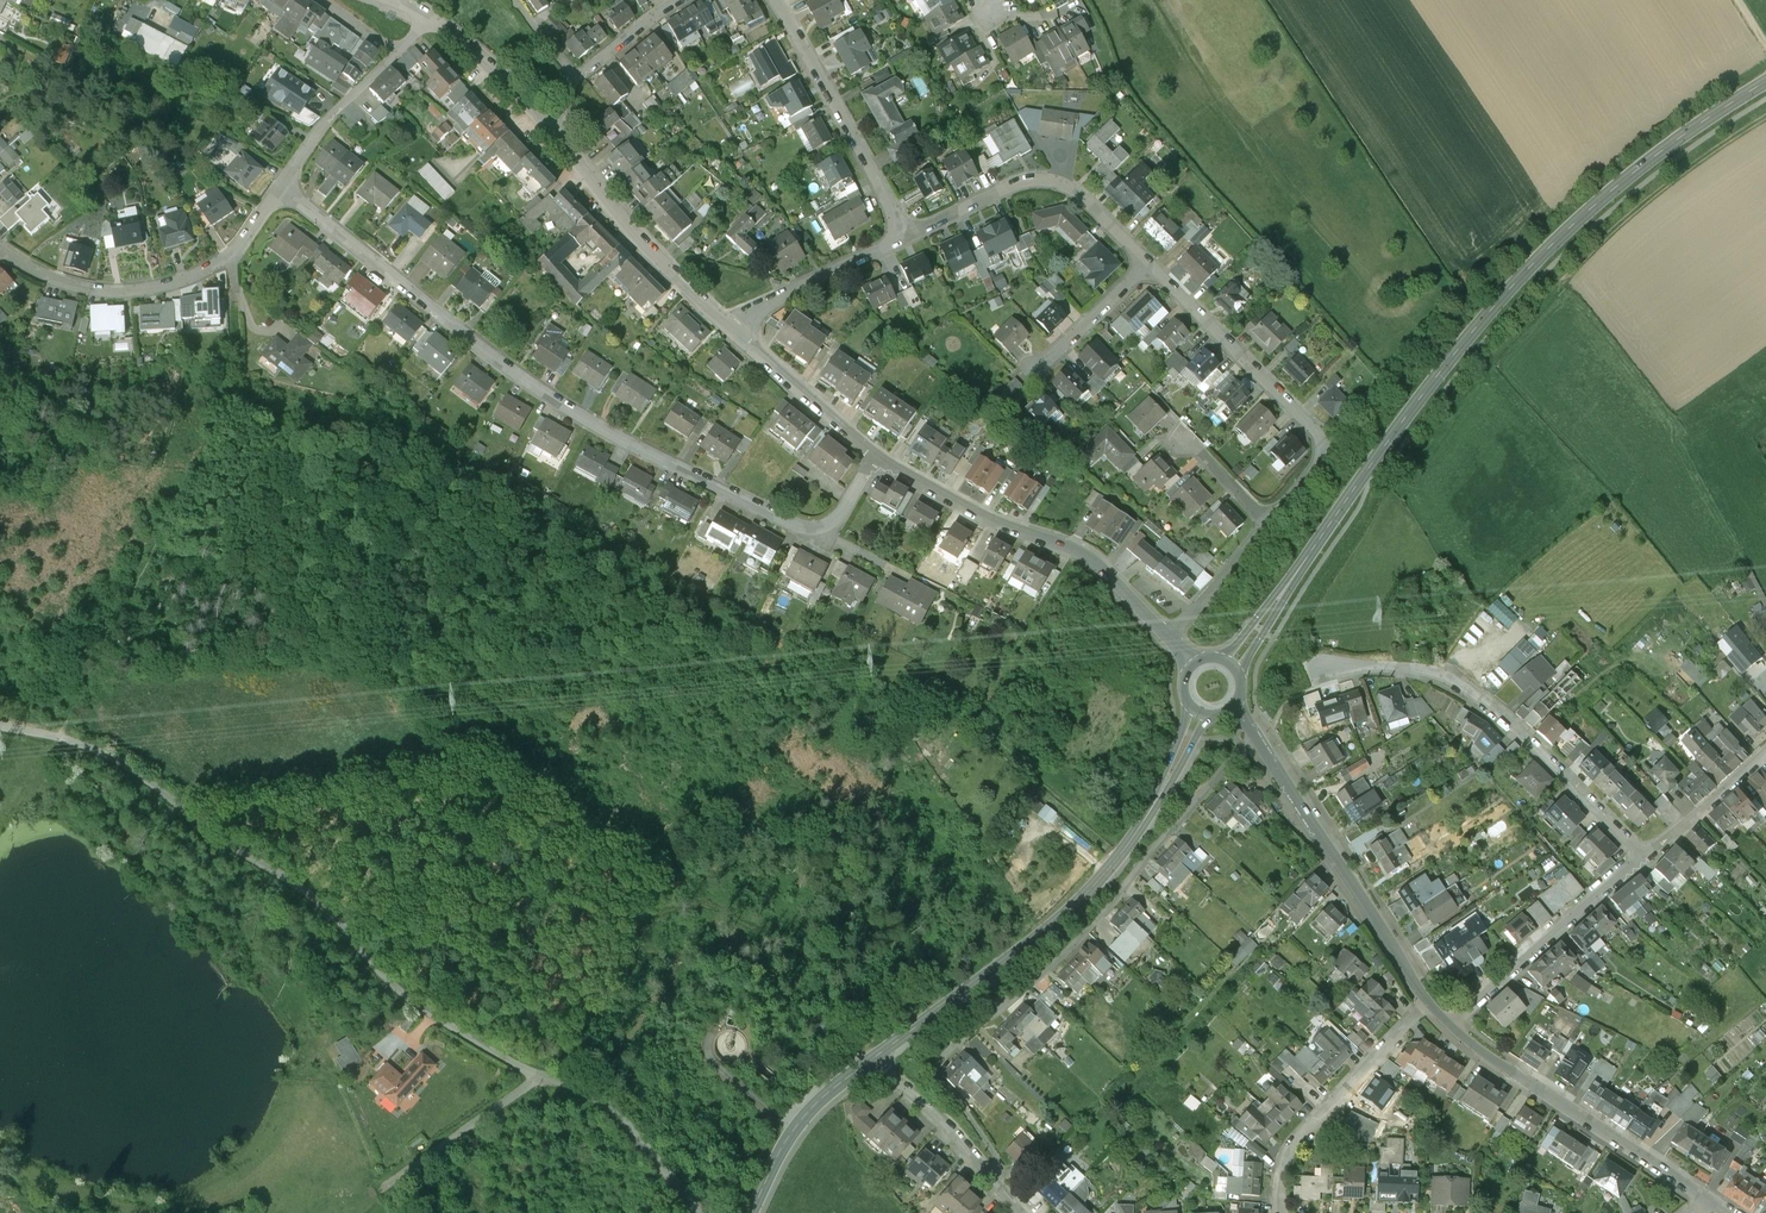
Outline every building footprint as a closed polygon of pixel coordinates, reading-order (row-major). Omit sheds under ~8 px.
[(216,2),(235,10),(238,3),(247,7),(249,5),(252,0),(218,0),(216,2)] [(260,4),(255,0),(252,0),(249,5),(256,10),(259,5),(260,4)] [(263,0),(255,0),(260,4),(266,8),(269,5),(263,0)] [(273,15),(282,3),(279,0),(263,0),(269,5),(266,8),(260,4),(259,5),(273,15)] [(306,0),(279,0),(282,3),(273,15),(280,20),(289,8),(304,18),(313,5),(306,0)] [(537,13),(548,6),(543,0),(529,0),(537,13)] [(718,1),(723,11),(729,8),(738,23),(756,13),(749,0),(720,0),(718,1)] [(807,6),(813,15),(814,14),(820,23),(843,11),(837,0),(818,0),(807,6)] [(926,4),(920,7),(926,18),(953,3),(955,1),(955,0),(924,0),(926,4)] [(1052,4),(1056,10),(1067,3),(1065,0),(1059,0),(1052,4)] [(723,11),(718,1),(712,5),(716,12),(719,18),(725,14),(723,11)] [(702,2),(685,12),(696,30),(704,25),(710,36),(719,31),(710,15),(702,2)] [(623,3),(607,15),(617,28),(633,16),(623,3)] [(953,3),(929,16),(934,26),(932,27),(936,34),(946,28),(962,19),(953,3)] [(1067,3),(1056,10),(1059,16),(1070,9),(1067,3)] [(313,5),(304,18),(301,22),(300,24),(308,30),(311,26),(316,19),(319,22),(325,14),(313,5)] [(280,20),(274,30),(288,41),(300,24),(301,22),(304,18),(289,8),(280,20)] [(685,12),(667,23),(668,24),(675,36),(681,47),(699,36),(696,30),(685,12)] [(719,18),(716,12),(710,15),(719,31),(725,28),(719,18)] [(316,19),(311,26),(318,30),(318,29),(319,30),(322,31),(331,19),(325,14),(319,22),(316,19)] [(54,15),(52,24),(71,29),(73,20),(54,15)] [(598,16),(594,19),(598,26),(603,22),(598,16)] [(559,27),(550,17),(545,21),(552,28),(562,40),(569,34),(561,26),(559,27)] [(1072,24),(1064,28),(1065,29),(1060,32),(1074,57),(1087,50),(1079,36),(1088,32),(1080,18),(1071,23),(1072,24)] [(0,19),(0,34),(4,37),(10,24),(0,19)] [(176,43),(143,25),(137,38),(132,48),(153,57),(153,58),(176,68),(193,39),(199,30),(179,19),(172,30),(173,31),(173,30),(180,34),(176,43)] [(352,34),(331,19),(322,31),(319,30),(313,38),(319,42),(331,50),(335,45),(339,48),(344,42),(346,43),(352,34)] [(137,22),(132,35),(137,38),(143,25),(137,22)] [(300,24),(295,31),(304,37),(308,31),(314,35),(318,30),(311,26),(308,30),(300,24)] [(668,24),(661,28),(668,40),(675,36),(668,24)] [(584,36),(594,48),(606,37),(597,26),(584,36)] [(936,34),(934,35),(938,41),(947,36),(949,34),(946,28),(936,34)] [(1019,28),(1000,39),(1010,56),(1020,58),(1024,56),(1023,54),(1031,49),(1028,43),(1019,28)] [(1059,30),(1054,33),(1052,33),(1049,35),(1048,36),(1043,39),(1051,54),(1057,65),(1063,62),(1068,62),(1075,59),(1074,57),(1060,32),(1059,30)] [(569,34),(562,40),(566,45),(576,37),(572,32),(569,34)] [(576,37),(566,45),(579,60),(594,48),(584,36),(581,33),(576,37)] [(861,33),(850,40),(850,38),(836,46),(852,75),(869,66),(862,53),(870,49),(861,33)] [(950,42),(940,48),(944,55),(946,54),(951,63),(955,61),(975,50),(966,33),(950,42)] [(352,34),(346,43),(344,42),(339,48),(339,49),(342,51),(344,48),(351,53),(359,39),(352,34)] [(938,41),(935,42),(939,48),(940,48),(950,42),(947,36),(938,41)] [(671,58),(655,37),(638,51),(654,71),(655,71),(671,58)] [(1044,58),(1034,40),(1028,43),(1031,49),(1040,66),(1046,62),(1044,58)] [(774,41),(760,49),(761,50),(746,59),(746,60),(754,56),(761,69),(754,74),(761,88),(781,77),(781,78),(795,70),(791,63),(786,66),(774,43),(775,43),(774,41)] [(331,50),(319,42),(311,54),(306,62),(336,82),(341,74),(348,64),(330,53),(331,50)] [(378,53),(366,44),(360,52),(372,60),(378,53)] [(426,60),(415,48),(408,54),(418,65),(418,64),(420,66),(426,60)] [(975,50),(955,61),(959,70),(957,71),(961,78),(971,73),(988,64),(978,48),(975,50)] [(654,71),(638,51),(621,64),(637,85),(654,71)] [(372,60),(360,52),(355,60),(367,68),(372,60)] [(426,60),(420,66),(434,81),(448,68),(434,53),(426,60)] [(418,65),(408,54),(397,64),(408,73),(418,65)] [(1051,54),(1044,58),(1046,62),(1056,79),(1063,75),(1057,65),(1051,54)] [(367,68),(355,60),(349,67),(361,75),(367,68)] [(361,75),(349,67),(343,75),(355,83),(361,75)] [(434,81),(428,87),(441,100),(450,91),(460,82),(448,68),(434,81)] [(279,69),(262,95),(281,107),(282,104),(294,112),(299,115),(304,108),(314,92),(279,69)] [(392,69),(385,76),(379,83),(378,83),(370,91),(384,105),(406,83),(392,69)] [(675,96),(696,83),(689,70),(667,83),(675,96)] [(890,72),(880,78),(883,84),(893,77),(890,72)] [(628,96),(610,73),(596,84),(614,107),(622,101),(628,96)] [(961,78),(960,79),(964,86),(975,79),(971,73),(961,78)] [(331,87),(344,95),(355,83),(343,75),(341,74),(336,82),(331,87)] [(896,79),(875,91),(874,88),(863,94),(886,136),(890,134),(897,145),(902,142),(902,143),(919,133),(913,121),(905,125),(892,101),(894,100),(893,99),(904,92),(904,88),(902,84),(900,81),(896,79)] [(460,82),(450,91),(452,94),(448,97),(457,107),(459,106),(471,94),(465,88),(466,88),(460,82)] [(799,82),(766,99),(772,109),(786,110),(791,119),(810,109),(813,107),(811,108),(798,83),(800,82),(799,82)] [(239,93),(247,98),(251,91),(243,86),(239,93)] [(471,94),(459,106),(462,110),(464,112),(467,114),(479,102),(471,94)] [(651,113),(663,107),(657,95),(646,101),(651,113)] [(641,124),(622,101),(614,107),(611,110),(620,120),(632,132),(641,124)] [(479,102),(467,114),(470,118),(474,122),(477,125),(490,113),(479,102)] [(269,110),(255,104),(252,110),(266,116),(269,110)] [(383,105),(372,115),(380,124),(391,114),(383,105)] [(320,118),(304,108),(299,115),(294,112),(290,119),(309,128),(320,118)] [(611,109),(592,124),(601,135),(614,125),(620,131),(621,131),(624,134),(623,136),(625,138),(627,136),(632,132),(620,120),(611,110),(611,109)] [(791,119),(789,121),(792,126),(794,125),(808,117),(813,115),(810,109),(791,119)] [(1075,116),(1042,111),(1038,134),(1072,140),(1074,127),(1075,116)] [(463,114),(456,123),(461,127),(464,124),(470,118),(467,114),(464,112),(463,114)] [(463,138),(469,144),(471,142),(480,151),(481,150),(504,128),(490,113),(477,125),(463,138)] [(808,117),(794,125),(797,132),(803,129),(803,128),(812,124),(808,117)] [(280,127),(270,118),(252,139),(259,145),(260,144),(269,152),(280,139),(282,140),(288,133),(280,126),(280,127)] [(470,118),(464,124),(466,126),(474,122),(470,118)] [(812,124),(803,128),(803,129),(816,151),(832,142),(819,119),(812,124)] [(1014,120),(987,136),(988,137),(991,135),(1002,153),(999,155),(1004,165),(1021,155),(1022,157),(1032,151),(1014,120)] [(1113,154),(1104,146),(1119,130),(1110,121),(1085,147),(1103,164),(1096,172),(1105,180),(1105,181),(1113,173),(1128,157),(1119,148),(1113,154)] [(412,137),(418,134),(412,125),(407,128),(412,137)] [(1081,128),(1074,127),(1072,140),(1079,141),(1081,128)] [(504,128),(481,150),(486,155),(509,134),(504,128)] [(452,132),(446,137),(454,147),(463,138),(455,129),(454,130),(452,132)] [(486,155),(481,159),(487,165),(494,159),(495,160),(499,155),(515,140),(509,134),(486,155)] [(621,135),(611,143),(618,151),(627,143),(621,135)] [(632,141),(645,159),(651,155),(638,137),(632,141)] [(3,155),(12,166),(21,159),(3,138),(0,140),(0,157),(3,155)] [(248,148),(232,139),(228,144),(241,155),(242,154),(248,148)] [(515,140),(499,155),(515,172),(531,157),(515,140)] [(333,142),(317,163),(332,175),(348,154),(333,142)] [(897,145),(888,150),(895,164),(909,156),(902,143),(902,142),(897,145)] [(618,151),(607,160),(622,179),(639,165),(642,162),(627,143),(618,151)] [(964,153),(945,164),(958,188),(977,177),(964,153)] [(242,154),(241,155),(225,173),(245,191),(262,172),(242,154)] [(348,154),(332,175),(341,182),(347,187),(364,167),(348,154)] [(993,171),(984,155),(977,160),(986,175),(993,171)] [(838,156),(821,165),(834,188),(842,184),(845,189),(855,184),(844,165),(843,165),(838,156)] [(556,184),(531,157),(515,172),(512,174),(525,187),(523,189),(534,201),(545,191),(547,193),(556,184)] [(455,193),(428,165),(419,174),(446,202),(455,193)] [(639,165),(622,179),(635,195),(652,181),(639,165)] [(1122,184),(1113,193),(1113,194),(1122,203),(1123,201),(1128,206),(1124,210),(1134,219),(1152,201),(1152,200),(1138,186),(1150,175),(1141,165),(1122,184)] [(652,181),(635,195),(646,209),(663,196),(670,187),(682,177),(673,166),(660,176),(659,175),(652,181)] [(931,170),(915,179),(927,200),(943,191),(931,170)] [(1113,173),(1105,181),(1105,180),(1100,185),(1105,191),(1116,179),(1117,178),(1113,173)] [(332,175),(319,191),(327,198),(341,182),(332,175)] [(376,175),(359,197),(374,208),(376,205),(385,212),(400,193),(376,175)] [(30,193),(14,176),(9,181),(24,198),(30,193)] [(1116,179),(1105,191),(1111,196),(1113,194),(1113,193),(1122,184),(1116,179)] [(0,189),(0,194),(13,208),(24,198),(9,181),(0,189)] [(855,184),(845,189),(835,194),(840,202),(859,192),(855,184)] [(755,205),(764,196),(757,189),(748,198),(755,205)] [(220,192),(198,206),(201,210),(211,226),(233,211),(220,192)] [(555,202),(546,210),(553,218),(550,221),(559,230),(562,227),(565,230),(567,229),(572,234),(577,230),(577,229),(589,217),(565,192),(555,202)] [(39,195),(35,198),(33,197),(30,200),(31,201),(19,212),(16,216),(21,221),(26,227),(24,228),(32,237),(50,220),(44,213),(50,207),(39,195)] [(550,196),(539,206),(545,212),(546,210),(555,202),(550,196)] [(646,209),(645,210),(658,224),(675,209),(663,196),(646,209)] [(1161,202),(1156,197),(1152,200),(1152,201),(1157,205),(1161,202)] [(860,199),(823,220),(832,235),(842,230),(844,234),(868,220),(864,212),(866,210),(860,199)] [(696,211),(686,200),(680,205),(689,216),(696,211)] [(706,205),(698,214),(706,222),(714,213),(706,205)] [(539,206),(529,214),(536,221),(545,213),(545,212),(539,206)] [(766,216),(757,206),(753,210),(762,220),(766,216)] [(0,220),(0,222),(9,232),(21,221),(16,216),(19,212),(15,207),(13,209),(13,208),(0,220)] [(407,207),(390,229),(399,236),(405,229),(420,241),(432,227),(407,207)] [(675,209),(658,224),(658,225),(675,243),(692,227),(675,209)] [(1067,212),(1059,209),(1035,215),(1038,230),(1059,226),(1077,244),(1078,243),(1088,233),(1067,212)] [(211,226),(201,210),(194,215),(204,231),(211,226)] [(762,220),(753,210),(746,217),(756,226),(762,220)] [(1161,212),(1144,229),(1154,240),(1155,240),(1164,249),(1180,233),(1179,233),(1168,221),(1169,220),(1168,220),(1171,217),(1164,210),(1161,212)] [(183,212),(166,218),(169,229),(160,232),(166,251),(194,242),(187,221),(186,222),(183,212)] [(536,221),(529,214),(520,223),(532,236),(541,228),(536,221)] [(756,226),(754,228),(760,233),(772,220),(766,216),(762,220),(756,226)] [(619,247),(589,217),(577,229),(577,230),(572,234),(569,237),(579,248),(581,249),(590,242),(608,259),(619,247)] [(746,217),(733,231),(743,240),(748,235),(754,228),(756,226),(746,217)] [(138,218),(111,224),(116,249),(117,248),(117,247),(142,242),(143,243),(144,243),(138,218)] [(1004,222),(979,235),(991,258),(1016,245),(1004,222)] [(1191,222),(1179,233),(1180,233),(1188,242),(1200,231),(1191,222)] [(320,250),(290,226),(278,241),(301,260),(305,255),(311,261),(314,257),(320,250)] [(758,248),(748,239),(750,238),(748,235),(743,240),(733,231),(726,237),(748,258),(758,248)] [(795,231),(789,235),(795,246),(802,241),(795,231)] [(1088,233),(1078,243),(1083,248),(1093,238),(1088,233)] [(789,235),(767,249),(774,260),(782,272),(803,259),(795,246),(789,235)] [(465,257),(441,237),(421,263),(432,272),(435,269),(448,279),(465,257)] [(569,237),(550,253),(560,265),(579,248),(569,237)] [(963,237),(949,243),(949,244),(942,247),(950,264),(963,257),(963,258),(971,254),(963,237)] [(73,241),(65,239),(62,251),(70,253),(72,245),(73,241)] [(1120,265),(1098,243),(1081,261),(1087,267),(1090,264),(1096,270),(1091,275),(1100,285),(1120,265)] [(93,251),(72,245),(70,253),(65,268),(86,274),(87,273),(85,272),(88,261),(90,261),(93,251)] [(1194,246),(1178,263),(1201,286),(1203,285),(1212,276),(1218,270),(1194,246)] [(320,250),(314,257),(320,262),(327,252),(328,253),(329,252),(322,247),(320,250)] [(619,247),(608,259),(607,260),(594,273),(604,283),(620,267),(622,269),(631,259),(619,247)] [(767,249),(760,254),(767,264),(774,260),(767,249)] [(328,253),(327,252),(320,262),(314,268),(325,277),(321,283),(330,290),(335,284),(339,287),(351,272),(328,253)] [(560,265),(550,253),(538,263),(577,307),(588,296),(578,285),(560,265)] [(914,261),(902,267),(912,285),(934,274),(926,258),(915,263),(914,261)] [(649,277),(631,259),(622,269),(624,271),(613,282),(628,297),(649,277)] [(4,293),(3,292),(12,283),(13,284),(14,283),(0,269),(0,297),(4,293)] [(490,282),(475,270),(459,290),(467,296),(468,299),(472,302),(473,300),(477,303),(480,304),(485,308),(496,294),(499,290),(493,284),(494,283),(491,281),(490,282)] [(594,273),(583,284),(581,283),(578,285),(588,296),(589,296),(595,289),(596,290),(604,283),(594,273)] [(998,291),(1009,286),(1004,274),(993,279),(998,291)] [(388,300),(358,276),(346,291),(351,296),(347,301),(371,320),(388,300)] [(1212,276),(1203,285),(1208,290),(1217,281),(1212,276)] [(649,277),(628,297),(645,314),(646,314),(654,307),(666,294),(649,277)] [(888,280),(875,286),(874,284),(864,289),(875,312),(876,312),(875,309),(886,304),(887,306),(898,301),(888,280)] [(1048,281),(1042,286),(1050,294),(1056,289),(1048,281)] [(1238,294),(1229,285),(1214,300),(1232,317),(1245,304),(1236,296),(1238,294)] [(1066,300),(1056,289),(1050,294),(1060,305),(1066,300)] [(228,291),(220,291),(220,294),(220,304),(229,304),(228,291)] [(1147,293),(1121,317),(1131,328),(1136,332),(1161,308),(1147,293)] [(208,302),(195,302),(196,322),(219,321),(219,304),(220,304),(220,294),(208,294),(208,302)] [(485,308),(483,310),(488,314),(501,298),(496,294),(485,308)] [(998,299),(989,303),(992,310),(1001,306),(998,299)] [(42,301),(38,319),(45,321),(49,302),(42,301)] [(65,306),(49,302),(45,321),(73,327),(78,306),(66,304),(65,306)] [(1054,304),(1037,321),(1049,335),(1067,318),(1054,304)] [(163,309),(141,310),(142,330),(175,329),(173,306),(163,306),(163,309)] [(654,307),(646,314),(645,314),(642,316),(648,322),(656,314),(658,311),(654,307)] [(695,321),(681,307),(675,313),(676,314),(664,327),(678,340),(695,321)] [(425,329),(400,309),(386,326),(410,346),(425,329)] [(103,310),(91,311),(92,331),(117,330),(118,335),(125,334),(124,311),(103,312),(103,310)] [(9,322),(5,312),(0,314),(0,325),(9,322)] [(795,314),(777,341),(794,353),(810,329),(812,326),(795,314)] [(779,330),(785,322),(773,315),(768,324),(779,330)] [(1262,324),(1250,336),(1251,336),(1252,335),(1263,345),(1261,347),(1269,354),(1284,338),(1277,330),(1281,326),(1270,316),(1262,324)] [(1121,317),(1112,326),(1112,328),(1123,340),(1129,334),(1127,332),(1131,328),(1121,317)] [(1257,319),(1245,331),(1250,336),(1262,324),(1257,319)] [(1012,321),(1001,332),(1003,333),(996,340),(994,338),(994,339),(1009,354),(1028,336),(1012,320),(1012,321)] [(710,335),(695,321),(678,340),(692,353),(710,335)] [(1162,333),(1156,339),(1157,340),(1170,353),(1189,335),(1175,321),(1162,333)] [(1156,328),(1142,342),(1148,349),(1157,340),(1156,339),(1162,333),(1156,328)] [(794,353),(793,354),(809,366),(824,345),(827,341),(810,329),(794,353)] [(314,330),(307,339),(317,347),(324,338),(314,330)] [(827,341),(824,345),(831,350),(837,341),(839,338),(832,334),(827,341)] [(312,347),(299,336),(294,343),(307,353),(312,347)] [(1293,353),(1301,342),(1292,336),(1285,347),(1293,353)] [(427,337),(415,352),(420,357),(432,342),(427,337)] [(460,357),(435,338),(432,342),(420,357),(444,376),(460,357)] [(569,354),(547,339),(535,357),(557,372),(567,358),(569,354)] [(294,343),(289,349),(277,340),(263,357),(297,385),(311,367),(302,359),(307,353),(294,343)] [(831,350),(829,353),(835,358),(839,353),(844,346),(837,341),(831,350)] [(721,343),(712,354),(713,355),(717,358),(724,349),(725,350),(726,348),(721,343)] [(1097,343),(1080,359),(1097,376),(1101,380),(1118,364),(1097,343)] [(725,350),(724,349),(717,358),(710,365),(711,365),(718,371),(715,375),(716,376),(716,375),(724,383),(723,383),(724,383),(733,373),(734,374),(735,372),(730,368),(738,360),(737,360),(725,350)] [(1188,366),(1185,369),(1200,384),(1218,366),(1212,360),(1213,359),(1204,350),(1188,366)] [(612,369),(587,353),(574,373),(589,383),(592,379),(599,367),(609,374),(612,369)] [(835,358),(821,379),(838,390),(855,367),(856,365),(839,353),(835,358)] [(1297,357),(1284,370),(1302,387),(1314,374),(1297,357)] [(567,358),(557,372),(563,376),(572,362),(567,358)] [(1181,359),(1172,369),(1178,376),(1185,369),(1188,366),(1181,359)] [(478,372),(471,367),(456,389),(480,407),(496,386),(477,373),(478,372)] [(609,374),(599,367),(592,379),(603,386),(611,375),(609,374)] [(838,390),(837,392),(854,404),(872,379),(855,367),(838,390)] [(1086,387),(1069,369),(1053,384),(1059,390),(1054,394),(1061,401),(1065,397),(1074,406),(1076,404),(1081,409),(1092,398),(1088,393),(1090,391),(1086,387)] [(624,372),(611,391),(617,396),(630,376),(624,372)] [(656,392),(630,376),(617,396),(634,407),(636,405),(644,411),(656,392)] [(1101,380),(1097,376),(1092,381),(1102,392),(1107,386),(1101,380)] [(1015,380),(1003,392),(1010,400),(1022,387),(1015,380)] [(1102,392),(1092,381),(1086,387),(1090,391),(1088,393),(1092,398),(1094,399),(1102,392)] [(1236,381),(1217,399),(1231,414),(1250,396),(1236,381)] [(1213,385),(1203,395),(1209,401),(1219,391),(1213,385)] [(1010,400),(1002,407),(1008,413),(1028,394),(1022,387),(1010,400)] [(1334,389),(1319,404),(1333,418),(1347,403),(1334,389)] [(916,413),(881,390),(866,412),(864,416),(900,439),(901,436),(909,424),(916,413)] [(1058,411),(1041,394),(1040,395),(1042,396),(1033,405),(1032,404),(1025,410),(1042,428),(1050,419),(1055,424),(1063,417),(1058,412),(1058,411)] [(868,396),(860,409),(866,412),(874,400),(868,396)] [(1149,398),(1127,419),(1136,428),(1138,427),(1144,433),(1143,434),(1144,435),(1143,436),(1144,437),(1164,417),(1156,409),(1158,407),(1149,398)] [(532,413),(507,399),(495,420),(521,434),(532,413)] [(784,400),(774,411),(781,417),(789,407),(789,408),(791,407),(784,400)] [(702,419),(678,403),(665,423),(689,439),(695,430),(702,419)] [(1260,406),(1237,429),(1252,444),(1271,425),(1275,421),(1260,406)] [(789,408),(789,407),(781,417),(771,430),(797,451),(808,438),(815,429),(815,428),(789,408)] [(710,421),(703,417),(702,419),(695,430),(701,434),(710,421)] [(547,421),(541,418),(534,430),(540,434),(547,421)] [(907,440),(905,444),(912,448),(926,426),(928,422),(922,418),(915,428),(907,440)] [(571,438),(554,429),(556,426),(547,421),(540,434),(533,447),(561,462),(566,452),(564,450),(571,438)] [(716,425),(710,421),(701,434),(707,438),(715,426),(716,427),(716,425)] [(909,424),(901,436),(907,440),(915,428),(909,424)] [(1271,425),(1260,436),(1268,444),(1273,439),(1279,433),(1271,425)] [(716,427),(715,426),(707,438),(701,448),(726,465),(736,450),(741,443),(740,443),(716,427)] [(816,426),(815,428),(815,429),(808,438),(814,443),(823,431),(816,426)] [(912,448),(910,450),(922,457),(937,433),(926,426),(912,448)] [(1132,456),(1107,429),(1083,451),(1090,459),(1100,450),(1118,469),(1132,456)] [(937,433),(922,457),(934,465),(936,462),(942,465),(950,452),(945,448),(949,441),(937,433)] [(1279,445),(1271,453),(1272,453),(1285,467),(1292,460),(1294,463),(1306,451),(1289,435),(1279,445)] [(751,442),(744,437),(740,443),(741,443),(736,450),(743,455),(751,442)] [(826,438),(809,460),(838,482),(852,464),(842,456),(845,453),(826,438)] [(1268,444),(1263,450),(1269,456),(1272,453),(1271,453),(1279,445),(1273,439),(1268,444)] [(942,465),(940,468),(952,476),(955,471),(964,457),(968,451),(956,443),(942,465)] [(970,461),(969,463),(974,466),(981,456),(986,449),(980,445),(970,461)] [(603,457),(586,448),(576,466),(598,477),(599,478),(604,469),(609,459),(604,455),(603,457)] [(974,466),(966,479),(978,487),(993,464),(981,456),(974,466)] [(1132,456),(1118,469),(1124,476),(1138,462),(1132,456)] [(1158,456),(1133,480),(1140,487),(1147,479),(1158,491),(1164,485),(1175,475),(1175,474),(1169,468),(1168,469),(1157,458),(1158,456)] [(964,457),(955,471),(960,475),(969,463),(970,461),(964,457)] [(1012,472),(1007,479),(1013,483),(1019,473),(1024,466),(1018,462),(1012,472)] [(993,464),(978,487),(989,494),(998,481),(1004,471),(993,464)] [(808,473),(796,465),(792,471),(804,479),(808,473)] [(1006,468),(1004,471),(998,481),(1003,485),(1007,479),(1012,472),(1006,468)] [(604,469),(599,478),(598,477),(595,482),(603,486),(610,472),(604,469)] [(653,481),(631,469),(623,484),(626,486),(622,493),(640,504),(647,491),(653,481)] [(1013,483),(1004,496),(1016,504),(1031,481),(1019,473),(1013,483)] [(1175,475),(1164,485),(1169,490),(1175,484),(1179,480),(1175,475)] [(1209,498),(1191,479),(1180,489),(1169,499),(1170,500),(1172,498),(1182,508),(1180,510),(1188,519),(1209,498)] [(1031,481),(1016,504),(1028,511),(1036,498),(1043,488),(1042,488),(1031,481)] [(889,491),(878,485),(870,498),(881,505),(882,503),(896,511),(908,491),(894,483),(889,491)] [(674,488),(666,484),(659,497),(667,501),(673,490),(674,488)] [(1043,488),(1036,498),(1042,502),(1051,488),(1045,484),(1042,488),(1043,488)] [(1169,490),(1165,494),(1169,499),(1180,489),(1175,484),(1169,490)] [(698,504),(673,490),(667,501),(663,509),(689,523),(696,510),(695,510),(698,504)] [(653,494),(647,491),(640,504),(646,507),(653,494)] [(908,491),(896,511),(902,515),(913,494),(908,491)] [(1099,494),(1091,506),(1096,510),(1102,501),(1105,498),(1099,494)] [(1102,501),(1096,510),(1085,526),(1086,527),(1087,525),(1101,534),(1099,536),(1100,537),(1101,535),(1117,512),(1102,501)] [(938,516),(917,504),(907,520),(916,526),(913,532),(923,538),(926,532),(928,533),(938,516)] [(1243,524),(1224,505),(1214,514),(1210,518),(1211,519),(1228,538),(1243,524)] [(1210,509),(1199,519),(1205,525),(1211,519),(1210,518),(1214,514),(1210,509)] [(1133,522),(1117,512),(1101,535),(1102,535),(1104,532),(1119,542),(1117,545),(1118,546),(1129,530),(1134,523),(1133,522)] [(750,530),(733,521),(733,520),(720,513),(712,527),(706,537),(707,537),(717,542),(716,543),(729,550),(734,542),(741,546),(743,542),(750,530)] [(1136,518),(1133,522),(1134,523),(1129,530),(1135,535),(1143,523),(1136,518)] [(897,523),(888,541),(895,545),(904,527),(897,523)] [(706,524),(699,537),(705,540),(706,537),(712,527),(706,524)] [(972,535),(955,525),(942,545),(959,555),(972,535)] [(782,543),(752,526),(750,530),(743,542),(749,546),(746,552),(769,565),(782,543)] [(1011,549),(994,540),(980,563),(997,573),(1011,549)] [(1163,558),(1142,540),(1132,552),(1153,570),(1163,558)] [(1203,570),(1174,545),(1163,558),(1186,577),(1185,578),(1191,583),(1203,570)] [(792,548),(780,573),(787,577),(800,552),(792,548)] [(939,551),(933,548),(925,561),(932,564),(939,551)] [(828,568),(800,552),(787,577),(815,593),(828,568)] [(1040,561),(1027,553),(1018,567),(1012,577),(1025,584),(1040,561)] [(1186,577),(1163,558),(1153,570),(1176,588),(1185,578),(1186,577)] [(979,566),(966,559),(957,574),(963,578),(959,585),(965,589),(979,566)] [(1040,561),(1025,584),(1038,592),(1045,582),(1053,568),(1040,561)] [(849,568),(839,562),(832,576),(842,581),(849,568)] [(1012,563),(1003,578),(1009,582),(1012,577),(1018,567),(1012,563)] [(873,581),(849,568),(842,581),(834,597),(845,602),(849,593),(862,600),(873,581)] [(1060,573),(1053,568),(1045,582),(1051,586),(1060,573)] [(1756,618),(1765,612),(1765,597),(1753,573),(1743,579),(1745,582),(1742,584),(1747,594),(1756,589),(1765,606),(1761,608),(1755,596),(1741,603),(1746,613),(1752,610),(1756,618)] [(916,591),(892,578),(881,600),(916,618),(921,609),(922,609),(923,608),(922,607),(926,599),(932,602),(937,594),(919,585),(916,591)] [(1500,598),(1490,607),(1508,627),(1518,618),(1500,598)] [(1756,618),(1764,632),(1765,631),(1765,612),(1756,618)] [(1728,657),(1742,674),(1762,657),(1738,627),(1723,639),(1734,652),(1728,657)] [(1532,638),(1508,660),(1517,670),(1541,647),(1532,638)] [(1718,645),(1702,657),(1708,665),(1709,664),(1716,657),(1723,651),(1718,645)] [(1716,657),(1709,664),(1714,669),(1721,662),(1716,657)] [(1540,658),(1532,663),(1526,667),(1525,668),(1512,679),(1523,692),(1535,681),(1540,687),(1554,674),(1540,658)] [(1688,659),(1679,667),(1700,687),(1709,678),(1688,659)] [(1508,660),(1493,674),(1491,673),(1486,677),(1496,688),(1517,670),(1508,660)] [(1732,671),(1723,661),(1721,662),(1714,669),(1713,671),(1722,680),(1732,671)] [(1566,662),(1557,672),(1558,674),(1553,679),(1556,683),(1571,667),(1566,662)] [(1568,678),(1557,688),(1557,689),(1565,696),(1576,686),(1568,678)] [(1712,698),(1720,689),(1716,684),(1707,694),(1712,698)] [(1398,688),(1377,696),(1387,723),(1407,716),(1398,688)] [(1557,689),(1540,704),(1548,713),(1560,702),(1565,696),(1557,689)] [(1357,692),(1342,697),(1348,713),(1355,710),(1362,708),(1357,692)] [(1342,697),(1316,706),(1322,721),(1332,718),(1334,724),(1350,718),(1348,713),(1342,697)] [(1567,698),(1562,704),(1566,708),(1572,703),(1567,698)] [(1751,699),(1742,708),(1744,710),(1740,714),(1737,711),(1731,717),(1745,732),(1748,729),(1755,736),(1765,726),(1765,717),(1765,716),(1765,715),(1765,712),(1764,709),(1761,711),(1751,699)] [(1434,714),(1422,700),(1414,703),(1420,723),(1434,714)] [(1540,704),(1530,714),(1522,707),(1516,714),(1521,719),(1521,718),(1523,720),(1524,720),(1532,728),(1541,720),(1548,714),(1548,713),(1540,704)] [(1566,708),(1562,704),(1558,708),(1561,711),(1559,712),(1561,714),(1566,708)] [(1470,714),(1462,709),(1455,721),(1462,726),(1469,715),(1470,714)] [(1361,727),(1355,710),(1348,713),(1350,718),(1354,729),(1361,727)] [(1657,710),(1641,724),(1654,737),(1668,723),(1657,710)] [(1486,725),(1469,715),(1462,726),(1459,731),(1476,741),(1486,725)] [(1565,731),(1550,718),(1536,732),(1552,746),(1558,739),(1565,731)] [(1692,728),(1696,733),(1703,740),(1714,731),(1703,718),(1692,728)] [(1570,730),(1567,734),(1565,731),(1558,739),(1565,745),(1566,743),(1575,750),(1582,741),(1570,730)] [(1609,737),(1603,730),(1598,736),(1605,742),(1609,737)] [(1714,731),(1703,740),(1708,746),(1717,738),(1719,737),(1714,731)] [(1491,732),(1470,751),(1482,764),(1503,745),(1491,732)] [(1730,739),(1724,732),(1719,737),(1717,738),(1728,750),(1729,750),(1733,746),(1729,741),(1730,739)] [(1720,758),(1708,747),(1708,746),(1703,740),(1696,733),(1685,743),(1698,758),(1697,758),(1708,770),(1720,758)] [(1671,735),(1662,743),(1668,749),(1676,740),(1671,735)] [(1590,747),(1590,748),(1595,753),(1605,742),(1598,736),(1590,747)] [(1317,738),(1302,744),(1307,753),(1321,745),(1317,738)] [(1321,745),(1307,753),(1314,764),(1337,750),(1330,739),(1321,745)] [(1565,745),(1560,750),(1568,757),(1574,764),(1581,756),(1587,761),(1595,753),(1590,748),(1590,747),(1582,741),(1575,750),(1566,743),(1565,745)] [(1750,756),(1738,742),(1733,746),(1729,750),(1731,752),(1742,764),(1750,756)] [(1515,743),(1507,751),(1511,755),(1519,748),(1515,743)] [(1337,750),(1314,764),(1320,776),(1344,761),(1337,750)] [(1742,764),(1731,752),(1723,761),(1733,772),(1742,764)] [(1587,761),(1579,769),(1592,782),(1608,766),(1595,753),(1587,761)] [(1708,770),(1706,772),(1720,785),(1733,772),(1723,761),(1720,758),(1708,770)] [(1364,759),(1341,773),(1346,781),(1369,767),(1364,759)] [(1665,759),(1651,772),(1665,787),(1670,792),(1678,785),(1673,780),(1679,774),(1665,759)] [(1551,782),(1535,766),(1527,775),(1525,773),(1518,781),(1534,797),(1543,787),(1545,789),(1551,782)] [(1640,799),(1608,766),(1592,782),(1625,814),(1640,799)] [(1699,768),(1692,773),(1698,780),(1705,774),(1699,768)] [(1762,772),(1750,782),(1762,795),(1765,800),(1765,776),(1762,772)] [(1717,787),(1705,774),(1698,780),(1694,783),(1706,796),(1717,787)] [(1363,778),(1336,795),(1345,808),(1371,791),(1363,778)] [(1690,779),(1684,785),(1687,789),(1694,783),(1690,779)] [(1250,802),(1229,783),(1218,795),(1248,823),(1254,829),(1261,821),(1256,815),(1259,811),(1258,810),(1250,802)] [(1706,796),(1694,783),(1687,789),(1684,792),(1695,806),(1706,796)] [(1264,794),(1254,790),(1250,802),(1258,810),(1264,794)] [(1371,791),(1345,808),(1355,822),(1368,812),(1366,811),(1378,803),(1378,804),(1379,804),(1371,791)] [(1750,804),(1739,792),(1725,804),(1741,823),(1743,826),(1757,814),(1758,813),(1750,804)] [(1248,823),(1218,795),(1206,808),(1225,825),(1234,818),(1244,827),(1248,823)] [(1663,795),(1651,806),(1660,816),(1672,805),(1663,795)] [(1762,795),(1756,800),(1765,811),(1765,800),(1762,795)] [(1545,815),(1542,819),(1543,820),(1546,817),(1556,826),(1573,809),(1563,798),(1555,805),(1545,815)] [(1640,799),(1625,814),(1639,828),(1654,813),(1640,799)] [(1555,805),(1550,800),(1540,810),(1545,815),(1555,805)] [(1756,800),(1750,804),(1758,813),(1757,814),(1762,819),(1765,816),(1765,811),(1756,800)] [(1741,823),(1725,804),(1710,816),(1723,832),(1732,825),(1735,828),(1741,823)] [(1573,809),(1556,826),(1566,836),(1563,840),(1564,841),(1568,837),(1578,826),(1585,820),(1573,809)] [(1578,826),(1568,837),(1573,842),(1583,831),(1578,826)] [(1361,835),(1350,843),(1358,856),(1366,850),(1363,844),(1378,834),(1374,827),(1361,835)] [(1716,845),(1699,827),(1689,837),(1706,855),(1716,845)] [(1358,829),(1346,837),(1350,843),(1361,835),(1358,829)] [(1400,829),(1390,835),(1399,848),(1403,845),(1408,842),(1400,829)] [(1588,836),(1577,848),(1577,849),(1588,859),(1605,840),(1600,835),(1600,836),(1594,830),(1588,836)] [(1573,842),(1569,846),(1575,852),(1577,849),(1577,848),(1588,836),(1583,831),(1573,842)] [(1390,835),(1370,848),(1378,861),(1393,852),(1399,848),(1390,835)] [(1193,854),(1178,840),(1168,851),(1191,873),(1202,862),(1193,854)] [(1605,840),(1588,859),(1598,869),(1599,869),(1610,858),(1616,852),(1610,846),(1611,845),(1605,840)] [(1412,859),(1403,845),(1399,848),(1393,852),(1402,866),(1412,859)] [(1694,862),(1677,846),(1664,860),(1681,876),(1694,862)] [(1199,848),(1193,854),(1202,862),(1203,863),(1208,857),(1199,848)] [(1168,851),(1156,863),(1163,869),(1160,872),(1166,878),(1175,869),(1178,873),(1175,876),(1182,883),(1191,873),(1168,851)] [(1393,852),(1378,861),(1387,875),(1402,866),(1393,852)] [(1610,858),(1599,869),(1598,869),(1595,872),(1600,877),(1616,863),(1610,858)] [(1679,874),(1664,860),(1654,870),(1664,878),(1669,884),(1670,883),(1679,874)] [(1717,874),(1702,860),(1695,867),(1710,881),(1717,874)] [(1584,891),(1569,874),(1559,883),(1573,900),(1584,891)] [(1312,876),(1295,895),(1302,902),(1320,883),(1312,876)] [(1651,891),(1639,876),(1625,888),(1636,902),(1642,898),(1651,891)] [(1669,884),(1664,878),(1657,885),(1668,895),(1675,888),(1670,883),(1669,884)] [(1422,893),(1415,882),(1398,893),(1411,913),(1434,898),(1428,889),(1422,893)] [(1302,902),(1290,916),(1298,923),(1328,890),(1320,883),(1302,902)] [(1434,898),(1411,913),(1420,927),(1435,917),(1438,921),(1448,914),(1467,902),(1455,884),(1441,893),(1434,898)] [(1435,884),(1428,889),(1434,898),(1441,893),(1435,884)] [(1668,895),(1657,885),(1652,890),(1667,905),(1672,899),(1668,895)] [(1625,888),(1611,899),(1622,914),(1632,906),(1636,902),(1625,888)] [(1647,905),(1642,898),(1636,902),(1646,914),(1650,911),(1652,910),(1647,904),(1647,905)] [(1155,928),(1140,915),(1145,910),(1132,899),(1121,911),(1148,936),(1155,928)] [(1646,914),(1636,902),(1632,906),(1637,913),(1636,913),(1641,919),(1642,918),(1647,923),(1654,917),(1650,911),(1646,914)] [(1551,920),(1537,903),(1526,912),(1540,929),(1551,920)] [(1330,906),(1323,913),(1315,921),(1332,936),(1346,921),(1330,906)] [(1601,907),(1584,922),(1600,939),(1610,929),(1616,925),(1601,907)] [(1148,936),(1121,911),(1111,922),(1123,934),(1126,930),(1140,943),(1148,936)] [(1435,917),(1420,927),(1428,937),(1452,920),(1448,914),(1438,921),(1435,917)] [(1475,915),(1450,931),(1453,934),(1434,948),(1443,962),(1477,938),(1488,930),(1487,930),(1483,933),(1477,925),(1480,923),(1475,915)] [(1522,916),(1506,930),(1518,944),(1534,930),(1522,916)] [(1584,922),(1569,936),(1584,953),(1589,949),(1600,939),(1584,922)] [(1641,933),(1633,924),(1628,929),(1636,937),(1641,933)] [(1616,925),(1610,929),(1614,933),(1619,928),(1616,925)] [(1628,929),(1628,928),(1622,933),(1630,942),(1636,937),(1628,929)] [(1123,934),(1111,947),(1125,960),(1140,943),(1126,930),(1123,934)] [(1427,938),(1415,946),(1420,953),(1432,945),(1427,938)] [(1477,938),(1443,962),(1457,981),(1471,971),(1467,965),(1472,962),(1474,965),(1479,966),(1482,964),(1483,959),(1480,956),(1487,952),(1477,938)] [(1113,964),(1091,943),(1081,953),(1093,965),(1092,966),(1102,976),(1113,964)] [(1560,944),(1543,958),(1558,975),(1569,965),(1574,961),(1560,944)] [(1589,949),(1584,953),(1587,957),(1593,952),(1589,949)] [(1369,970),(1347,951),(1332,967),(1336,971),(1346,980),(1348,981),(1354,974),(1361,980),(1369,970)] [(1093,965),(1081,953),(1070,965),(1082,977),(1086,980),(1091,985),(1098,978),(1089,969),(1092,966),(1093,965)] [(1279,955),(1271,963),(1284,975),(1291,966),(1279,955)] [(1385,965),(1378,955),(1370,962),(1378,971),(1385,965)] [(1543,958),(1527,972),(1542,989),(1548,985),(1558,975),(1543,958)] [(1260,959),(1253,970),(1262,976),(1269,965),(1260,959)] [(1591,960),(1585,965),(1595,975),(1600,971),(1591,960)] [(1574,961),(1569,965),(1573,969),(1578,965),(1574,961)] [(1082,977),(1070,965),(1059,977),(1071,989),(1082,977)] [(1585,965),(1581,969),(1590,979),(1595,975),(1585,965)] [(1346,980),(1336,971),(1331,976),(1341,985),(1346,980)] [(1578,974),(1573,981),(1587,992),(1592,985),(1578,974)] [(1086,980),(1081,986),(1086,991),(1091,985),(1086,980)] [(1382,990),(1372,980),(1367,986),(1377,995),(1382,990)] [(1548,985),(1542,989),(1545,993),(1551,988),(1548,985)] [(1377,995),(1367,986),(1356,998),(1370,1011),(1382,1023),(1393,1012),(1377,995)] [(1507,990),(1486,1010),(1487,1011),(1489,1009),(1505,1026),(1503,1029),(1504,1029),(1524,1010),(1525,1009),(1516,1000),(1507,990)] [(1565,1001),(1556,990),(1550,996),(1559,1006),(1565,1001)] [(1528,991),(1516,1000),(1525,1009),(1524,1010),(1529,1016),(1542,999),(1528,991)] [(1356,998),(1351,993),(1347,998),(1358,1008),(1350,1016),(1358,1023),(1370,1011),(1356,998)] [(1054,1004),(1044,995),(1031,1010),(1049,1027),(1057,1018),(1049,1010),(1054,1004)] [(1031,1010),(1025,1004),(1013,1016),(1026,1028),(1038,1039),(1049,1027),(1031,1010)] [(1557,1014),(1549,1008),(1543,1018),(1551,1023),(1557,1014)] [(1370,1011),(1358,1023),(1360,1025),(1357,1027),(1360,1030),(1363,1028),(1370,1035),(1382,1023),(1370,1011)] [(411,1015),(401,1029),(407,1033),(417,1019),(411,1015)] [(1013,1016),(1002,1028),(1015,1040),(1026,1028),(1013,1016)] [(996,1035),(1013,1051),(1019,1044),(1015,1040),(1002,1028),(996,1035)] [(1026,1028),(1018,1036),(1027,1044),(1024,1046),(1035,1056),(1045,1046),(1038,1039),(1026,1028)] [(1339,1042),(1326,1030),(1317,1040),(1321,1044),(1329,1053),(1319,1063),(1332,1075),(1351,1054),(1339,1042)] [(1362,1042),(1353,1033),(1347,1039),(1356,1049),(1362,1042)] [(1233,1045),(1239,1049),(1246,1041),(1240,1036),(1233,1045)] [(1347,1039),(1344,1037),(1339,1042),(1351,1054),(1356,1049),(1347,1039)] [(1571,1037),(1560,1055),(1565,1059),(1574,1045),(1577,1041),(1571,1037)] [(1321,1044),(1316,1048),(1306,1039),(1300,1045),(1303,1048),(1319,1063),(1329,1053),(1321,1044)] [(362,1060),(349,1040),(338,1047),(345,1057),(339,1061),(345,1072),(362,1060)] [(1422,1040),(1416,1049),(1410,1045),(1402,1056),(1400,1055),(1394,1063),(1404,1069),(1407,1064),(1417,1071),(1433,1048),(1428,1045),(1428,1044),(1422,1040)] [(1549,1055),(1531,1043),(1520,1061),(1537,1073),(1549,1055)] [(1592,1057),(1574,1045),(1565,1059),(1555,1075),(1572,1087),(1583,1071),(1591,1059),(1592,1057)] [(1319,1063),(1303,1048),(1300,1052),(1305,1056),(1298,1064),(1294,1061),(1288,1068),(1297,1076),(1309,1063),(1315,1068),(1319,1063)] [(1433,1048),(1417,1071),(1428,1078),(1443,1057),(1444,1055),(1438,1051),(1433,1048)] [(977,1065),(964,1054),(953,1066),(971,1082),(975,1085),(980,1079),(982,1077),(973,1069),(977,1065)] [(403,1079),(388,1065),(371,1084),(398,1107),(435,1066),(424,1056),(403,1079)] [(1428,1078),(1427,1081),(1437,1087),(1452,1064),(1447,1061),(1448,1060),(1443,1057),(1428,1078)] [(1591,1059),(1583,1071),(1589,1075),(1597,1063),(1591,1059)] [(1399,1070),(1388,1061),(1383,1066),(1395,1076),(1399,1070)] [(1315,1068),(1309,1075),(1321,1086),(1332,1075),(1319,1063),(1315,1068)] [(1452,1064),(1437,1087),(1447,1094),(1448,1095),(1454,1085),(1464,1071),(1457,1066),(1457,1067),(1452,1064)] [(971,1082),(953,1066),(942,1078),(955,1089),(959,1085),(964,1089),(971,1082)] [(1395,1076),(1383,1066),(1378,1072),(1391,1081),(1395,1076)] [(1718,1067),(1709,1072),(1715,1083),(1724,1078),(1718,1067)] [(1292,1086),(1272,1068),(1267,1074),(1277,1084),(1286,1092),(1292,1086)] [(980,1079),(975,1085),(981,1090),(986,1084),(980,1079)] [(1505,1099),(1475,1080),(1458,1105),(1488,1124),(1489,1125),(1496,1113),(1505,1099)] [(975,1085),(971,1082),(964,1089),(974,1098),(981,1090),(975,1085)] [(1286,1092),(1277,1084),(1266,1095),(1269,1098),(1261,1106),(1282,1126),(1301,1107),(1286,1092)] [(1588,1087),(1584,1093),(1587,1095),(1582,1102),(1596,1111),(1607,1093),(1594,1084),(1591,1089),(1588,1087)] [(1690,1084),(1667,1110),(1679,1121),(1681,1119),(1695,1106),(1688,1102),(1697,1093),(1690,1084)] [(1454,1085),(1448,1095),(1447,1094),(1445,1097),(1452,1102),(1460,1089),(1454,1085)] [(1631,1090),(1625,1086),(1619,1094),(1624,1097),(1626,1094),(1628,1095),(1631,1090)] [(1643,1092),(1636,1100),(1642,1104),(1644,1100),(1648,1097),(1643,1092)] [(1623,1103),(1607,1093),(1596,1111),(1611,1122),(1623,1103)] [(1642,1104),(1624,1130),(1642,1142),(1646,1138),(1649,1140),(1660,1123),(1656,1120),(1668,1101),(1653,1093),(1648,1097),(1644,1100),(1642,1104)] [(1631,1109),(1623,1103),(1611,1122),(1624,1130),(1642,1104),(1636,1100),(1631,1109)] [(866,1107),(861,1103),(853,1112),(855,1127),(866,1137),(876,1126),(866,1118),(869,1114),(864,1110),(866,1107)] [(1695,1106),(1681,1119),(1685,1124),(1694,1130),(1709,1112),(1697,1104),(1695,1106)] [(1261,1106),(1255,1112),(1252,1109),(1241,1121),(1245,1126),(1258,1138),(1264,1144),(1282,1126),(1261,1106)] [(1541,1122),(1522,1109),(1510,1127),(1529,1140),(1541,1122)] [(893,1112),(868,1139),(881,1150),(906,1124),(893,1112)] [(1496,1113),(1489,1125),(1488,1124),(1487,1126),(1494,1130),(1501,1119),(1502,1117),(1496,1113)] [(1377,1126),(1354,1115),(1350,1124),(1345,1122),(1337,1139),(1347,1143),(1348,1140),(1356,1144),(1362,1133),(1372,1137),(1377,1126)] [(1508,1123),(1501,1119),(1494,1130),(1492,1132),(1499,1137),(1508,1123)] [(906,1124),(881,1150),(893,1161),(900,1157),(909,1146),(919,1136),(906,1124)] [(1685,1124),(1679,1134),(1677,1132),(1675,1134),(1678,1136),(1673,1143),(1690,1154),(1691,1154),(1692,1151),(1703,1135),(1694,1130),(1685,1124)] [(1258,1138),(1245,1126),(1239,1133),(1253,1144),(1258,1138)] [(1750,1135),(1738,1127),(1731,1138),(1743,1146),(1750,1135)] [(1552,1130),(1543,1143),(1549,1147),(1558,1134),(1552,1130)] [(1571,1142),(1558,1134),(1549,1147),(1545,1153),(1559,1162),(1571,1142)] [(1039,1151),(1022,1135),(1006,1153),(1023,1168),(1039,1151)] [(1714,1143),(1703,1135),(1692,1151),(1691,1154),(1692,1155),(1691,1158),(1694,1160),(1696,1157),(1702,1161),(1714,1143)] [(1327,1140),(1315,1139),(1314,1147),(1326,1149),(1327,1140)] [(1418,1173),(1398,1172),(1397,1180),(1387,1179),(1388,1171),(1388,1166),(1398,1167),(1402,1167),(1403,1141),(1385,1140),(1385,1150),(1378,1150),(1375,1203),(1376,1203),(1376,1199),(1396,1200),(1396,1205),(1408,1205),(1409,1192),(1417,1192),(1418,1173)] [(1585,1151),(1571,1142),(1559,1162),(1572,1171),(1576,1165),(1585,1152),(1585,1151)] [(1731,1154),(1714,1143),(1702,1161),(1708,1165),(1706,1167),(1710,1170),(1711,1167),(1719,1172),(1731,1154)] [(900,1157),(893,1161),(899,1166),(904,1164),(915,1151),(909,1146),(900,1157)] [(935,1160),(925,1152),(908,1171),(922,1183),(926,1178),(936,1186),(950,1169),(937,1158),(935,1160)] [(1585,1152),(1576,1165),(1583,1169),(1591,1156),(1585,1152)] [(1207,1156),(1201,1163),(1213,1173),(1219,1165),(1207,1156)] [(1738,1157),(1731,1168),(1740,1174),(1748,1163),(1738,1157)] [(1261,1166),(1244,1164),(1242,1180),(1260,1182),(1261,1166)] [(1332,1166),(1320,1165),(1319,1179),(1301,1178),(1300,1189),(1300,1202),(1318,1202),(1318,1195),(1331,1196),(1332,1180),(1332,1166)] [(1633,1181),(1608,1165),(1595,1185),(1596,1185),(1598,1183),(1621,1198),(1619,1201),(1620,1201),(1633,1181)] [(1362,1169),(1348,1169),(1347,1180),(1332,1180),(1331,1196),(1331,1203),(1348,1203),(1349,1196),(1361,1196),(1362,1169)] [(1058,1170),(1053,1175),(1053,1174),(1049,1178),(1057,1186),(1066,1177),(1064,1175),(1058,1170)] [(1081,1181),(1069,1170),(1064,1175),(1066,1177),(1072,1182),(1063,1191),(1068,1196),(1080,1182),(1081,1181)] [(954,1176),(944,1187),(950,1192),(960,1181),(954,1176)] [(1740,1206),(1751,1212),(1756,1212),(1765,1200),(1765,1198),(1765,1195),(1759,1190),(1765,1180),(1759,1176),(1753,1186),(1740,1206)] [(1753,1186),(1738,1177),(1725,1196),(1740,1206),(1753,1186)] [(1057,1186),(1049,1178),(1038,1191),(1056,1208),(1068,1196),(1063,1191),(1057,1186)] [(1239,1180),(1227,1179),(1226,1189),(1238,1191),(1238,1187),(1239,1180)] [(1242,1180),(1239,1180),(1238,1187),(1242,1187),(1241,1196),(1258,1198),(1260,1182),(1242,1180)] [(1467,1182),(1431,1180),(1430,1207),(1466,1208),(1467,1182)] [(950,1192),(951,1193),(937,1209),(942,1212),(973,1212),(977,1209),(981,1204),(967,1192),(970,1189),(960,1181),(950,1192)] [(1056,1208),(1061,1212),(1087,1212),(1079,1206),(1085,1200),(1087,1190),(1083,1184),(1080,1182),(1068,1196),(1056,1208)] [(1165,1201),(1164,1200),(1159,1210),(1152,1209),(1152,1212),(1162,1212),(1175,1199),(1176,1198),(1171,1193),(1165,1201)] [(1525,1194),(1521,1205),(1520,1205),(1518,1212),(1548,1212),(1534,1209),(1537,1197),(1525,1194)] [(1162,1212),(1176,1212),(1175,1199),(1162,1212)] [(1259,1206),(1242,1204),(1242,1211),(1258,1212),(1259,1206)]
